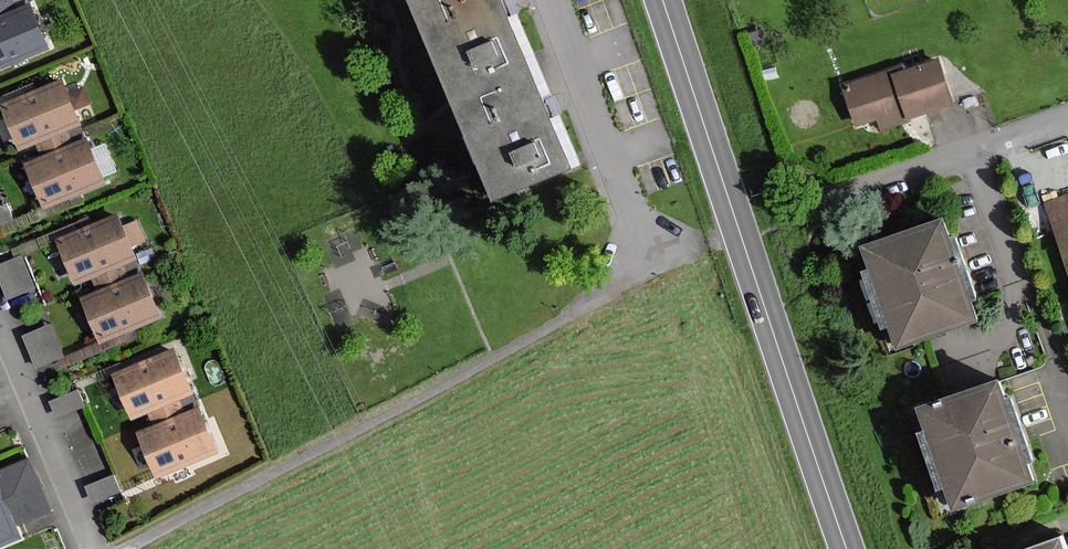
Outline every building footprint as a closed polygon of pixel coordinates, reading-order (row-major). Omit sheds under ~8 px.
[(12,0),(1,0),(0,0),(0,17),(16,10),(12,0)] [(536,64),(510,0),(419,0),(458,96),(536,64)] [(48,46),(31,4),(16,10),(0,17),(0,66),(48,46)] [(887,74),(845,88),(858,124),(878,117),(882,127),(910,118),(953,103),(938,61),(888,78),(887,74)] [(578,165),(536,64),(458,96),(500,197),(578,165)] [(62,82),(4,106),(21,148),(37,141),(65,129),(80,123),(62,82)] [(72,146),(65,129),(37,141),(44,158),(72,146)] [(45,205),(104,180),(87,140),(72,146),(44,158),(28,165),(45,205)] [(1049,203),(1067,260),(1067,197),(1049,203)] [(5,206),(0,208),(0,224),(11,219),(5,206)] [(119,215),(59,240),(77,283),(92,277),(122,264),(137,258),(119,215)] [(946,219),(871,246),(879,269),(867,273),(885,323),(896,319),(905,343),(975,318),(969,301),(975,299),(946,219)] [(21,258),(0,266),(0,273),(10,297),(33,287),(21,258)] [(98,292),(129,280),(122,264),(92,277),(98,292)] [(101,341),(161,316),(143,274),(129,280),(98,292),(83,299),(101,341)] [(61,356),(50,328),(27,337),(37,365),(61,356)] [(175,351),(116,375),(134,418),(149,412),(178,399),(192,394),(175,351)] [(931,431),(923,434),(940,484),(947,481),(956,506),(1034,479),(1024,452),(1000,380),(922,406),(931,431)] [(83,405),(77,392),(53,403),(58,416),(83,405)] [(155,426),(185,414),(178,399),(149,412),(155,426)] [(157,473),(215,449),(198,408),(185,414),(155,426),(140,432),(157,473)] [(19,537),(13,524),(49,509),(29,461),(0,474),(0,545),(19,537)] [(119,490),(114,477),(88,488),(94,501),(119,490)] [(1059,540),(1035,548),(1062,548),(1059,540)]
